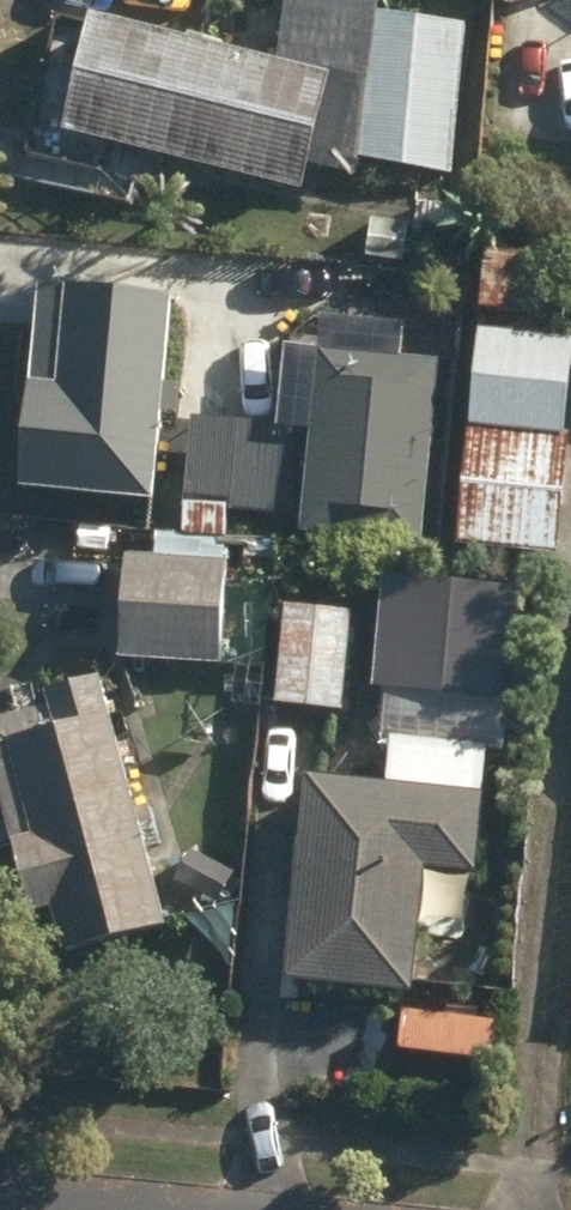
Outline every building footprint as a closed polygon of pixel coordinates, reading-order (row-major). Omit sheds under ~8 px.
[(335,167),(452,178),(464,28),(347,19),(335,167)] [(61,140),(302,193),(327,79),(85,25),(61,140)] [(370,265),(406,266),(407,229),(372,228),(372,235),(344,235),(343,261),(370,262),(370,265)] [(478,317),(532,320),(534,261),(481,258),(478,317)] [(12,495),(156,505),(169,303),(37,294),(29,393),(20,391),(12,495)] [(558,561),(568,443),(564,442),(570,361),(570,343),(476,335),(457,551),(558,561)] [(300,539),(420,550),(436,369),(318,357),(300,539)] [(182,541),(225,543),(227,517),(292,521),(298,431),(188,424),(182,541)] [(120,665),(223,669),(226,564),(123,561),(120,665)] [(374,684),(500,696),(511,582),(384,571),(374,684)] [(273,712),(343,717),(350,618),(279,613),(273,712)] [(57,960),(163,932),(97,686),(41,701),(44,716),(0,728),(0,817),(28,923),(46,918),(57,960)] [(283,987),(411,1002),(424,874),(475,881),(487,751),(395,743),(390,792),(303,784),(283,987)]
